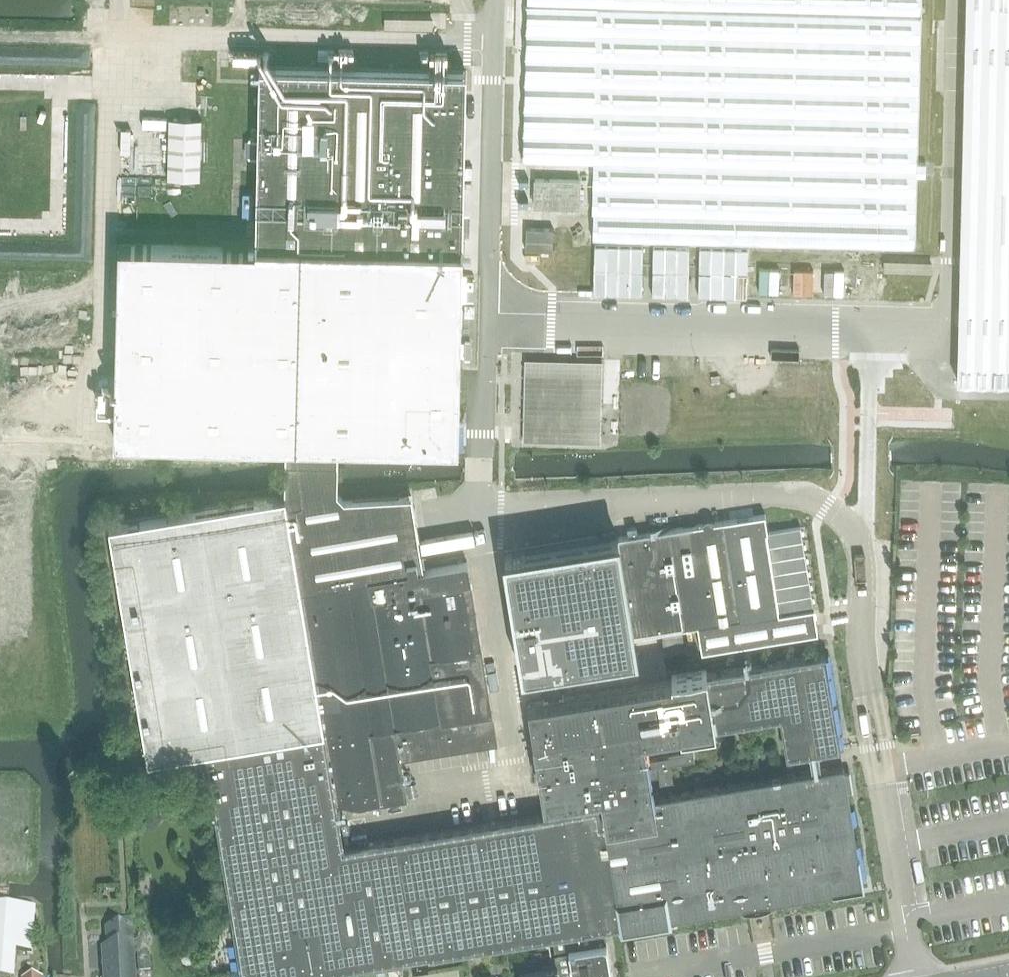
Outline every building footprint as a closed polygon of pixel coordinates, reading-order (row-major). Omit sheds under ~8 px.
[(527,3),(523,158),(594,160),(592,211),(594,211),(593,237),(914,246),(916,175),(926,176),(927,163),(917,162),(921,0),(528,0),(527,3)] [(963,140),(957,380),(1008,381),(1008,0),(966,0),(963,140)] [(115,438),(119,243),(256,246),(260,66),(0,60),(0,435),(115,438)] [(119,243),(115,438),(286,442),(338,443),(459,446),(467,70),(260,66),(256,246),(119,243)] [(580,180),(535,179),(535,205),(580,206),(580,180)] [(527,227),(526,249),(554,250),(554,228),(527,227)] [(657,346),(656,422),(796,422),(797,346),(657,346)] [(338,443),(286,442),(286,492),(109,521),(148,758),(206,749),(244,976),(293,976),(405,959),(405,957),(430,953),(430,954),(553,934),(556,952),(518,958),(521,976),(613,976),(607,941),(605,927),(604,926),(622,923),(623,929),(672,921),(671,915),(745,903),(746,909),(749,909),(767,906),(770,905),(771,905),(770,899),(863,884),(848,790),(852,784),(850,776),(845,771),(844,765),(822,769),(818,749),(841,745),(826,652),(708,671),(707,668),(672,674),(673,677),(564,695),(564,694),(562,694),(560,683),(558,683),(552,648),(542,650),(548,685),(544,686),(546,697),(544,697),(544,698),(530,700),(546,800),(604,791),(606,804),(548,813),(344,847),(337,802),(360,804),(379,801),(406,796),(400,757),(497,741),(493,717),(490,718),(489,714),(492,713),(468,562),(424,568),(412,496),(345,499),(338,492),(338,443)] [(617,538),(506,556),(523,653),(542,650),(552,648),(633,635),(634,635),(698,625),(702,651),(818,632),(814,607),(801,526),(768,531),(766,514),(726,520),(617,537),(617,538)] [(664,648),(685,645),(683,635),(663,638),(664,648)] [(458,748),(459,757),(489,755),(488,746),(458,748)] [(17,951),(32,953),(36,908),(0,906),(0,976),(15,976),(17,951)] [(134,926),(105,928),(107,946),(102,947),(103,976),(137,976),(134,926)]
